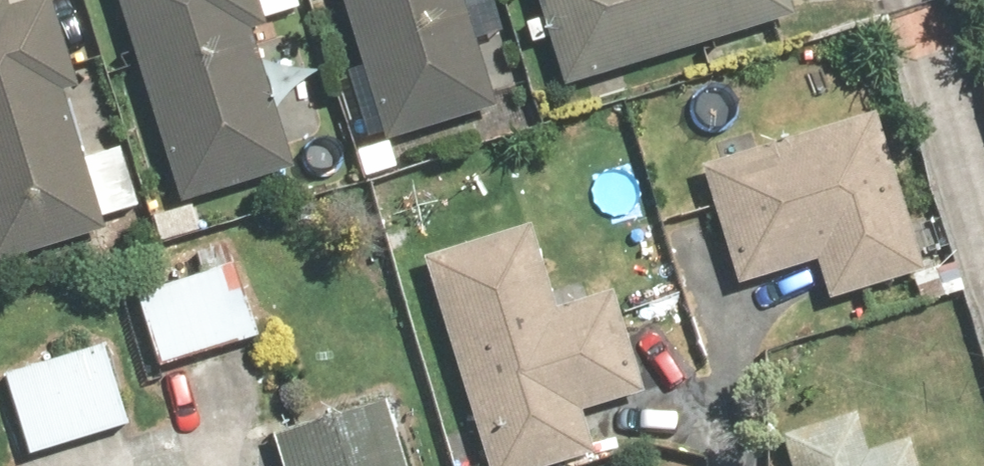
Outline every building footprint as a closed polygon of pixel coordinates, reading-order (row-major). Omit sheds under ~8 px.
[(0,7),(0,260),(131,223),(110,152),(75,162),(28,0),(24,0),(0,7)] [(164,212),(289,177),(238,0),(103,0),(164,212)] [(366,154),(494,118),(460,0),(322,0),(366,154)] [(550,101),(801,29),(793,0),(520,0),(550,101)] [(872,114),(682,169),(719,298),(807,272),(818,309),(920,280),(872,114)] [(408,262),(467,465),(578,465),(599,460),(585,412),(640,396),(610,292),(549,310),(525,228),(408,262)] [(127,293),(150,371),(257,339),(234,261),(127,293)] [(19,461),(133,429),(107,341),(0,372),(0,397),(19,461)] [(268,465),(394,465),(376,407),(260,440),(268,465)] [(770,442),(777,465),(912,465),(905,443),(856,457),(845,420),(770,442)]
